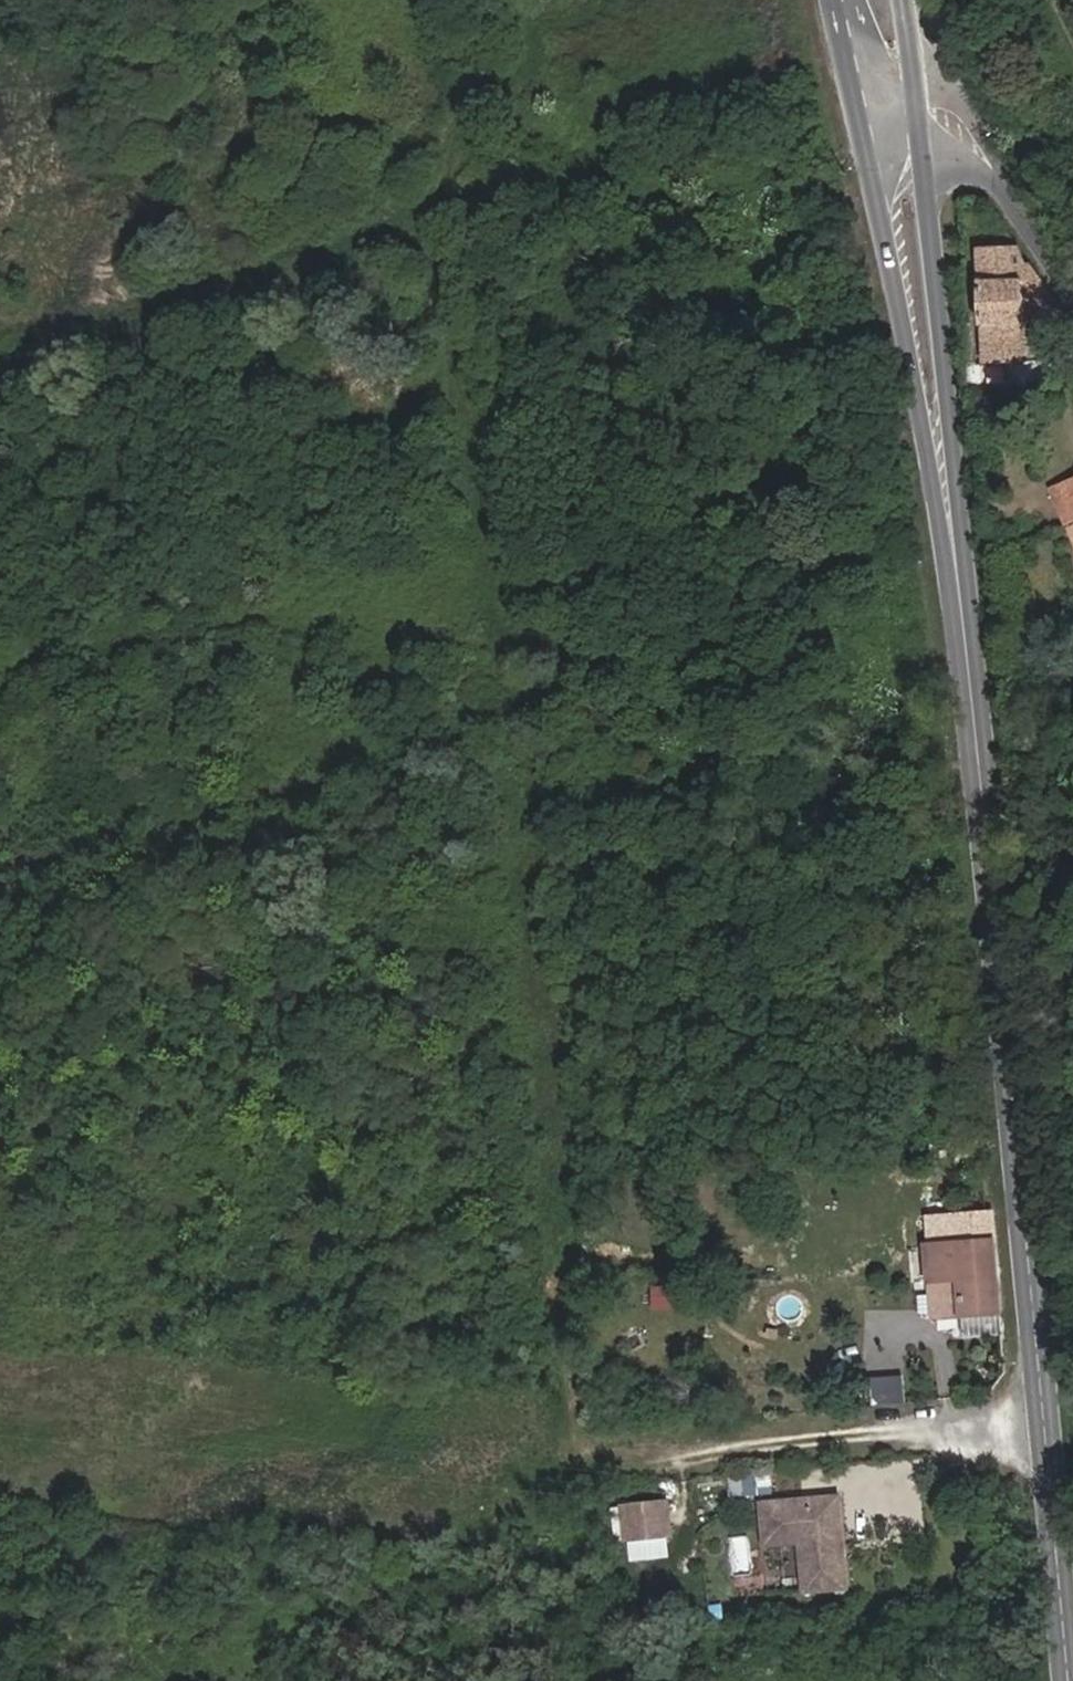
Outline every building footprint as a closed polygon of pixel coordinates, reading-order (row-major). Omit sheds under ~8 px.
[(1016,251),(1014,251),(980,254),(983,368),(1037,367),(1037,334),(1024,335),(1022,286),(1041,284),(1028,268),(1021,268),(1016,251)] [(1056,482),(1069,522),(1072,521),(1072,476),(1056,482)] [(1000,1282),(994,1217),(936,1222),(938,1248),(925,1249),(928,1283),(960,1284),(1000,1282)] [(962,1316),(964,1342),(1005,1338),(1003,1314),(1000,1282),(960,1284),(962,1316)] [(903,1381),(873,1383),(874,1406),(904,1403),(903,1381)] [(843,1500),(766,1507),(770,1550),(803,1547),(808,1596),(850,1592),(843,1500)] [(668,1507),(624,1510),(627,1542),(671,1539),(668,1507)]
